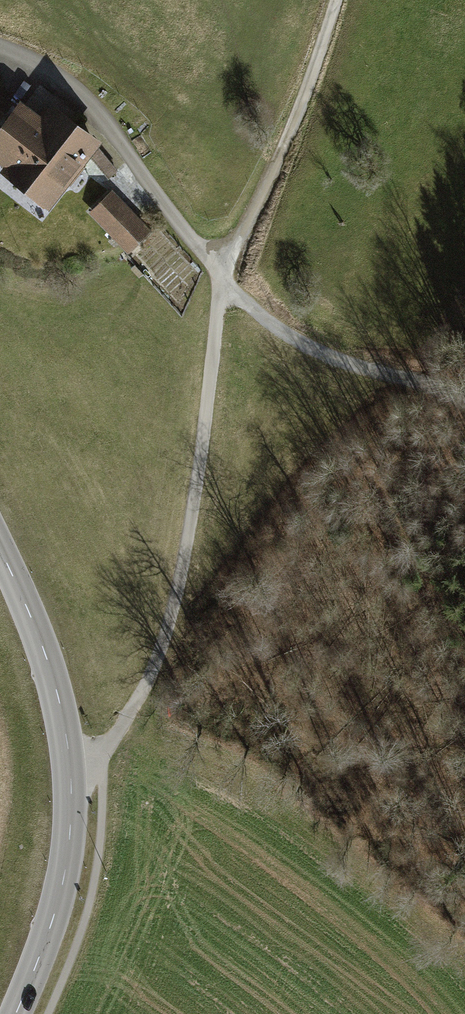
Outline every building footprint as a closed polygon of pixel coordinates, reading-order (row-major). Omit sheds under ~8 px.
[(18,100),(14,106),(0,95),(0,165),(2,167),(0,170),(0,174),(47,212),(81,168),(98,187),(116,171),(97,149),(102,142),(51,103),(40,117),(18,100)] [(149,229),(111,190),(87,213),(126,252),(149,229)]
